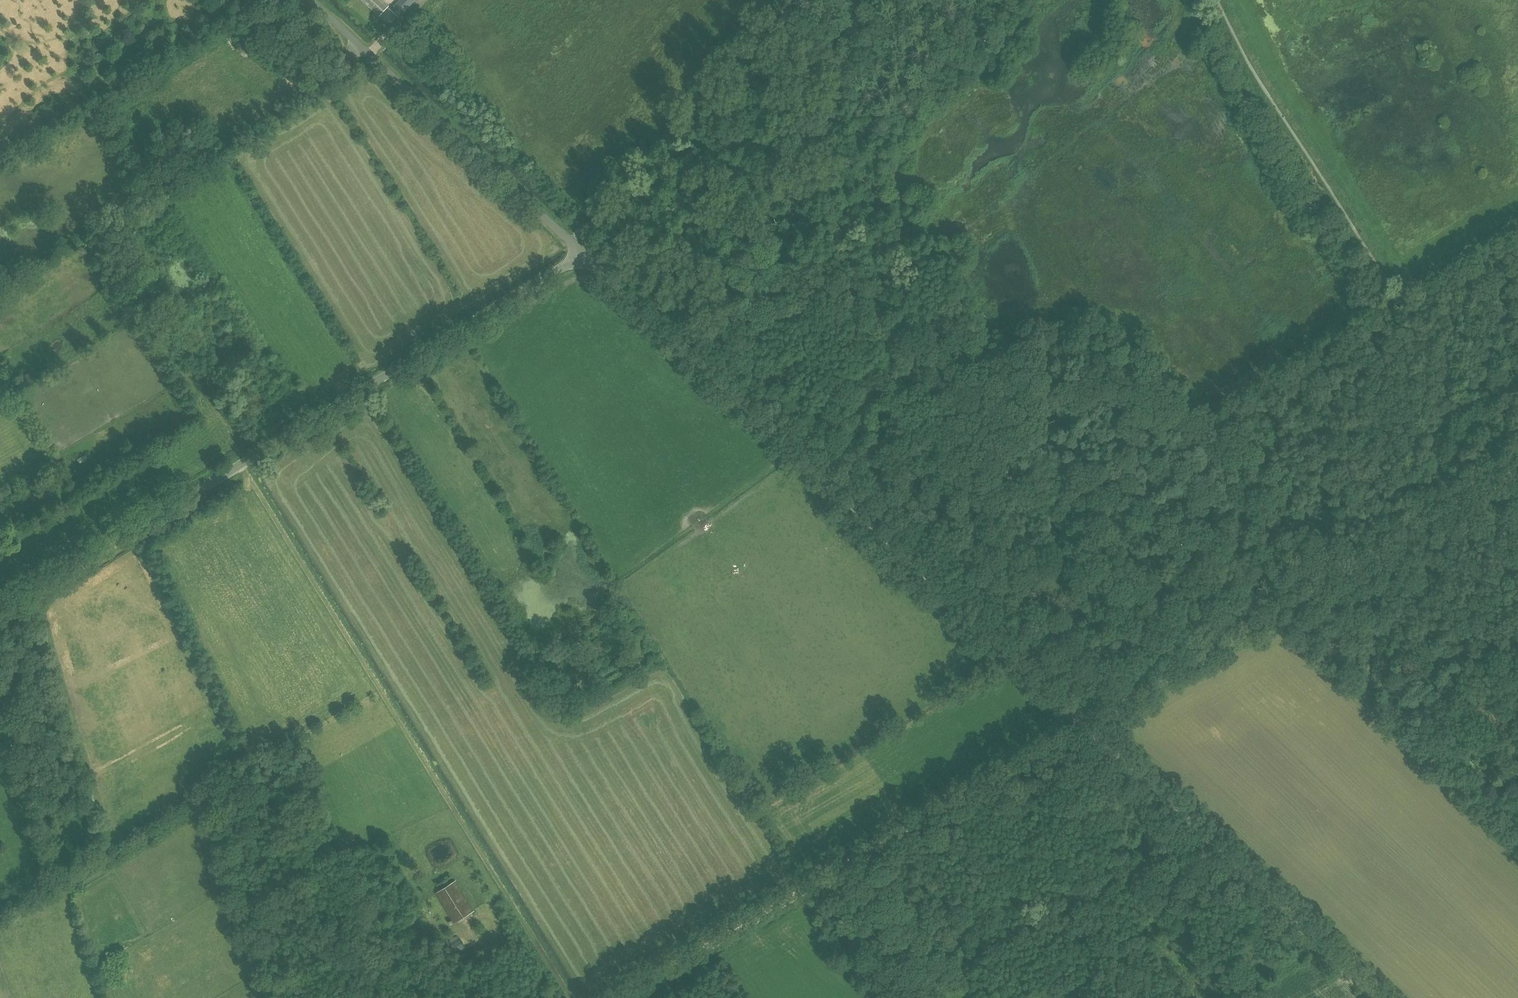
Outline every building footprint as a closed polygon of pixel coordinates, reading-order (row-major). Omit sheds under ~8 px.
[(390,6),(384,0),(362,0),(379,17),(390,6)] [(416,0),(400,0),(391,9),(399,17),(416,0)] [(67,466),(64,459),(57,463),(60,470),(66,467),(68,471),(78,466),(75,462),(67,466)] [(14,753),(10,739),(0,742),(0,757),(14,753)] [(1513,798),(1517,791),(1509,786),(1505,792),(1513,798)] [(475,911),(456,881),(435,894),(454,924),(475,911)] [(424,941),(433,936),(427,925),(418,930),(424,941)] [(460,939),(452,945),(456,952),(465,947),(460,939)]
